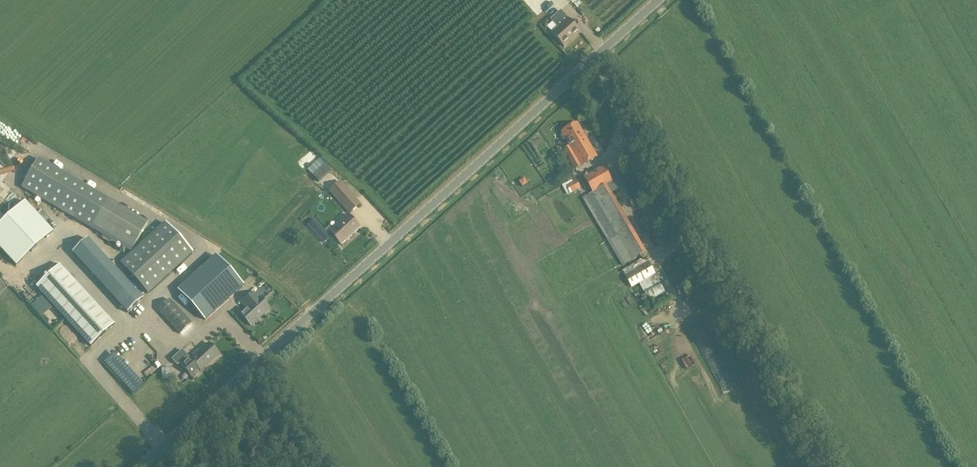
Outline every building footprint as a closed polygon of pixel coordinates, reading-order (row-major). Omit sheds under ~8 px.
[(563,47),(579,33),(561,11),(550,19),(558,28),(551,34),(563,47)] [(577,124),(561,133),(574,154),(567,158),(574,171),(597,157),(577,124)] [(562,156),(555,161),(558,166),(565,162),(562,156)] [(320,183),(332,172),(319,158),(307,169),(320,183)] [(131,251),(148,223),(39,159),(22,187),(131,251)] [(603,168),(584,179),(592,193),(585,197),(610,239),(625,264),(645,253),(630,228),(605,186),(611,182),(603,168)] [(570,193),(580,188),(576,180),(566,185),(570,193)] [(349,214),(360,204),(340,183),(329,192),(349,214)] [(53,232),(25,202),(0,225),(0,248),(16,266),(53,232)] [(341,245),(359,228),(348,215),(332,229),(329,232),(330,233),(341,245)] [(314,225),(311,228),(324,243),(330,238),(328,235),(330,233),(329,232),(332,229),(330,226),(324,231),(314,219),(311,222),(314,225)] [(148,294),(193,253),(165,223),(121,264),(148,294)] [(88,239),(72,253),(127,313),(143,298),(88,239)] [(243,286),(216,256),(178,290),(205,320),(227,300),(243,286)] [(53,272),(60,266),(56,263),(50,269),(53,272)] [(648,263),(625,276),(632,287),(654,273),(648,263)] [(91,347),(115,325),(60,266),(37,288),(91,347)] [(649,301),(665,291),(660,283),(644,292),(649,301)] [(247,309),(241,315),(251,326),(269,309),(259,298),(258,299),(253,293),(242,304),(247,309)] [(180,334),(191,324),(170,300),(158,311),(180,334)] [(182,350),(172,360),(177,365),(181,362),(183,364),(181,366),(186,371),(186,373),(188,375),(190,375),(191,377),(199,370),(200,372),(219,355),(209,343),(191,360),(189,358),(182,350)] [(135,394),(146,384),(115,352),(105,362),(135,394)] [(664,368),(672,364),(666,352),(658,356),(664,368)] [(162,380),(170,380),(170,368),(161,368),(162,380)]
